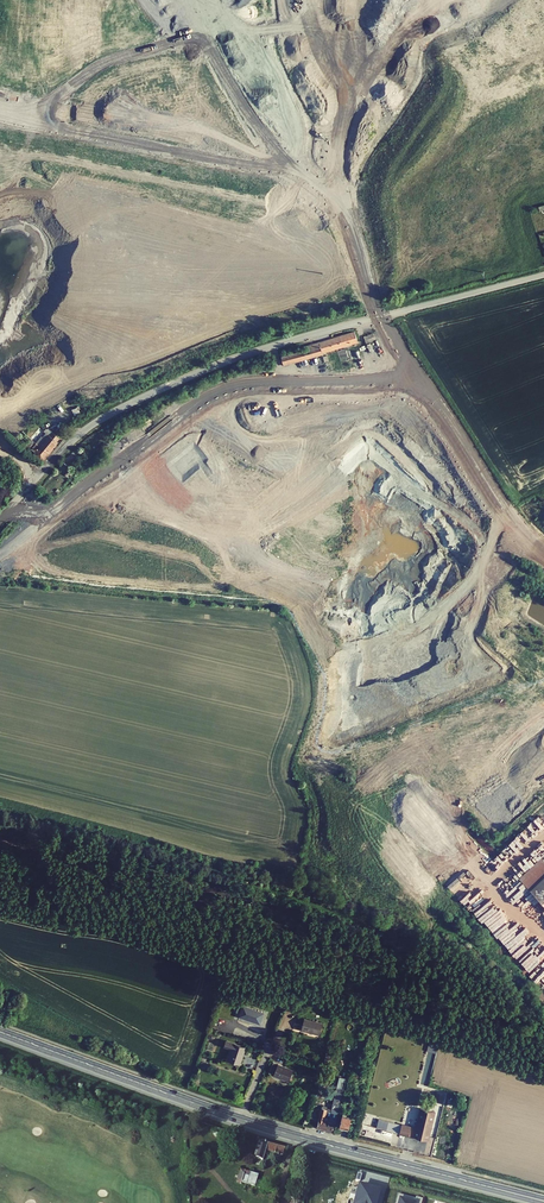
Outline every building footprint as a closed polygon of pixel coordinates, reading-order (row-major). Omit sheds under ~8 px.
[(355,327),(320,337),(323,346),(346,340),(358,336),(355,327)] [(381,330),(363,337),(366,344),(384,337),(381,330)] [(307,340),(308,344),(310,350),(323,346),(320,337),(307,340)] [(308,344),(297,347),(299,353),(310,350),(308,344)] [(283,351),(285,357),(299,353),(297,347),(283,351)] [(43,453),(58,436),(49,429),(35,445),(36,446),(35,448),(41,453),(42,452),(43,453)] [(59,851),(53,850),(50,859),(56,861),(59,851)] [(542,858),(520,878),(543,903),(543,859),(542,858)] [(464,866),(445,884),(456,895),(467,885),(462,879),(470,872),(464,866)] [(467,905),(480,893),(475,887),(462,899),(467,905)] [(534,896),(531,899),(529,897),(526,900),(528,902),(525,905),(529,910),(532,907),(533,908),(540,901),(534,896)] [(534,914),(539,917),(543,910),(543,908),(540,905),(534,914)] [(491,915),(483,921),(488,928),(496,923),(491,915)] [(508,926),(497,937),(501,941),(512,930),(508,926)] [(517,958),(533,944),(529,939),(518,949),(514,945),(509,950),(517,958)] [(245,1006),(244,1009),(264,1016),(269,1004),(248,996),(251,989),(246,987),(240,1005),(245,1006)] [(305,1013),(302,1024),(321,1030),(324,1018),(305,1013)] [(227,1030),(224,1038),(234,1042),(230,1053),(241,1057),(245,1049),(241,1047),(245,1038),(227,1030)] [(436,1052),(440,1032),(431,1030),(427,1050),(436,1052)] [(275,1055),(272,1066),(291,1074),(296,1063),(275,1055)] [(444,1095),(437,1093),(435,1100),(443,1102),(444,1095)] [(342,1095),(337,1115),(350,1119),(353,1108),(345,1106),(347,1096),(342,1095)] [(323,1101),(318,1118),(334,1122),(339,1100),(336,1099),(335,1102),(333,1102),(332,1108),(330,1108),(329,1111),(326,1111),(328,1103),(323,1101)] [(433,1111),(419,1107),(414,1127),(401,1123),(401,1124),(399,1132),(399,1133),(421,1138),(422,1135),(426,1137),(433,1111)] [(451,1111),(447,1126),(458,1128),(462,1114),(451,1111)] [(401,1124),(395,1122),(393,1131),(399,1132),(401,1124)] [(288,1148),(262,1141),(258,1156),(267,1159),(269,1150),(286,1155),(288,1148)] [(262,1175),(226,1166),(225,1168),(224,1168),(222,1174),(224,1174),(222,1180),(229,1182),(228,1183),(234,1184),(234,1183),(244,1185),(244,1184),(259,1188),(262,1175)] [(381,1191),(359,1185),(354,1202),(378,1202),(381,1191)] [(292,1191),(291,1196),(298,1198),(298,1202),(308,1202),(307,1195),(292,1191)] [(416,1198),(398,1194),(396,1202),(422,1202),(423,1198),(416,1197),(416,1198)]
